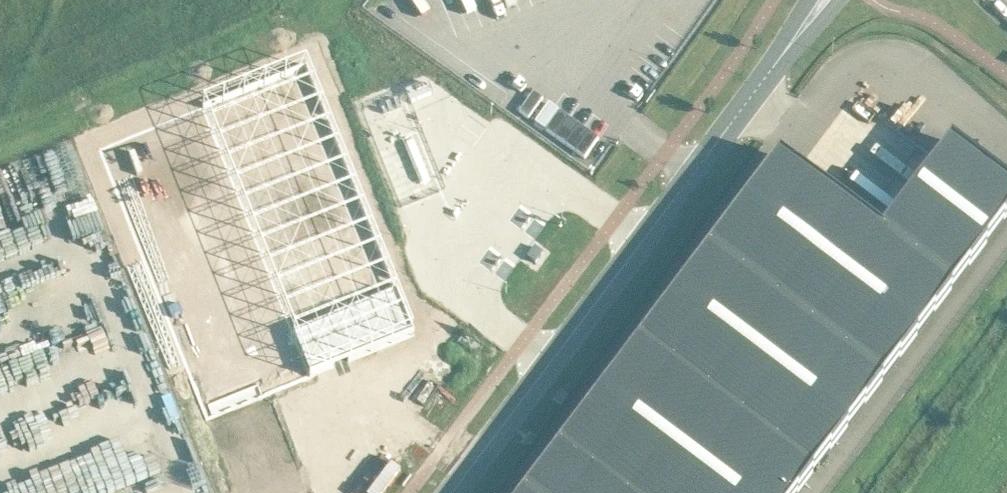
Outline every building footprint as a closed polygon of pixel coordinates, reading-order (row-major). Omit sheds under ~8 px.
[(306,67),(98,150),(206,420),(414,337),(306,67)] [(428,83),(406,92),(411,104),(433,95),(428,83)] [(490,116),(510,123),(515,110),(495,103),(490,116)] [(550,105),(536,125),(584,159),(598,140),(550,105)] [(1006,216),(1006,186),(950,143),(880,235),(778,157),(524,492),(798,492),(1006,216)] [(534,248),(527,259),(535,265),(543,255),(534,248)] [(0,317),(0,326),(14,372),(41,363),(24,310),(0,317)]
